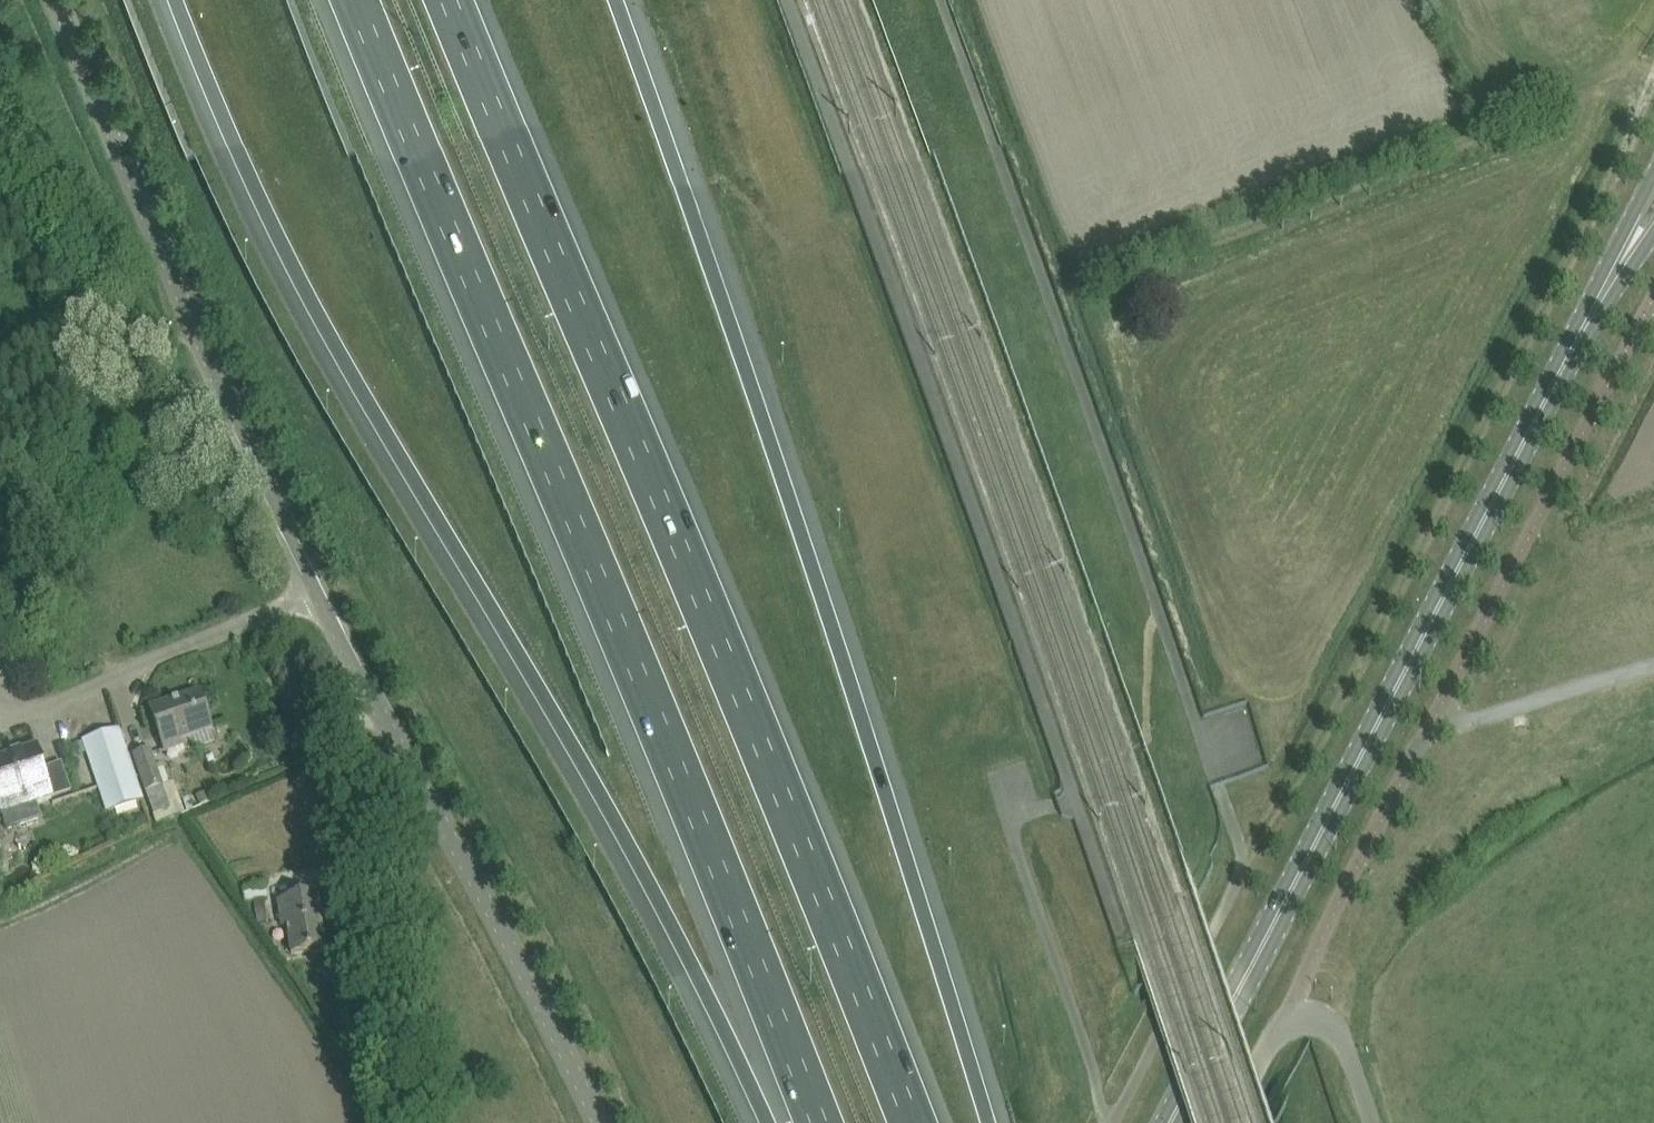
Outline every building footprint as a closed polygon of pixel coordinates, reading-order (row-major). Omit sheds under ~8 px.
[(288,627),(291,636),(300,633),(297,625),(288,627)] [(199,693),(150,710),(164,752),(181,746),(179,741),(211,730),(199,693)] [(118,729),(83,741),(107,813),(142,802),(118,729)] [(0,760),(0,809),(7,831),(40,820),(35,804),(52,799),(42,770),(44,770),(36,748),(0,760)] [(172,788),(163,791),(162,787),(150,751),(133,757),(145,793),(146,793),(154,816),(178,807),(172,788)] [(207,791),(195,796),(200,806),(212,801),(207,791)] [(254,901),(258,925),(268,923),(264,900),(268,900),(266,885),(242,889),(245,903),(254,901)] [(326,949),(317,896),(277,903),(282,927),(286,926),(291,955),(326,949)]
